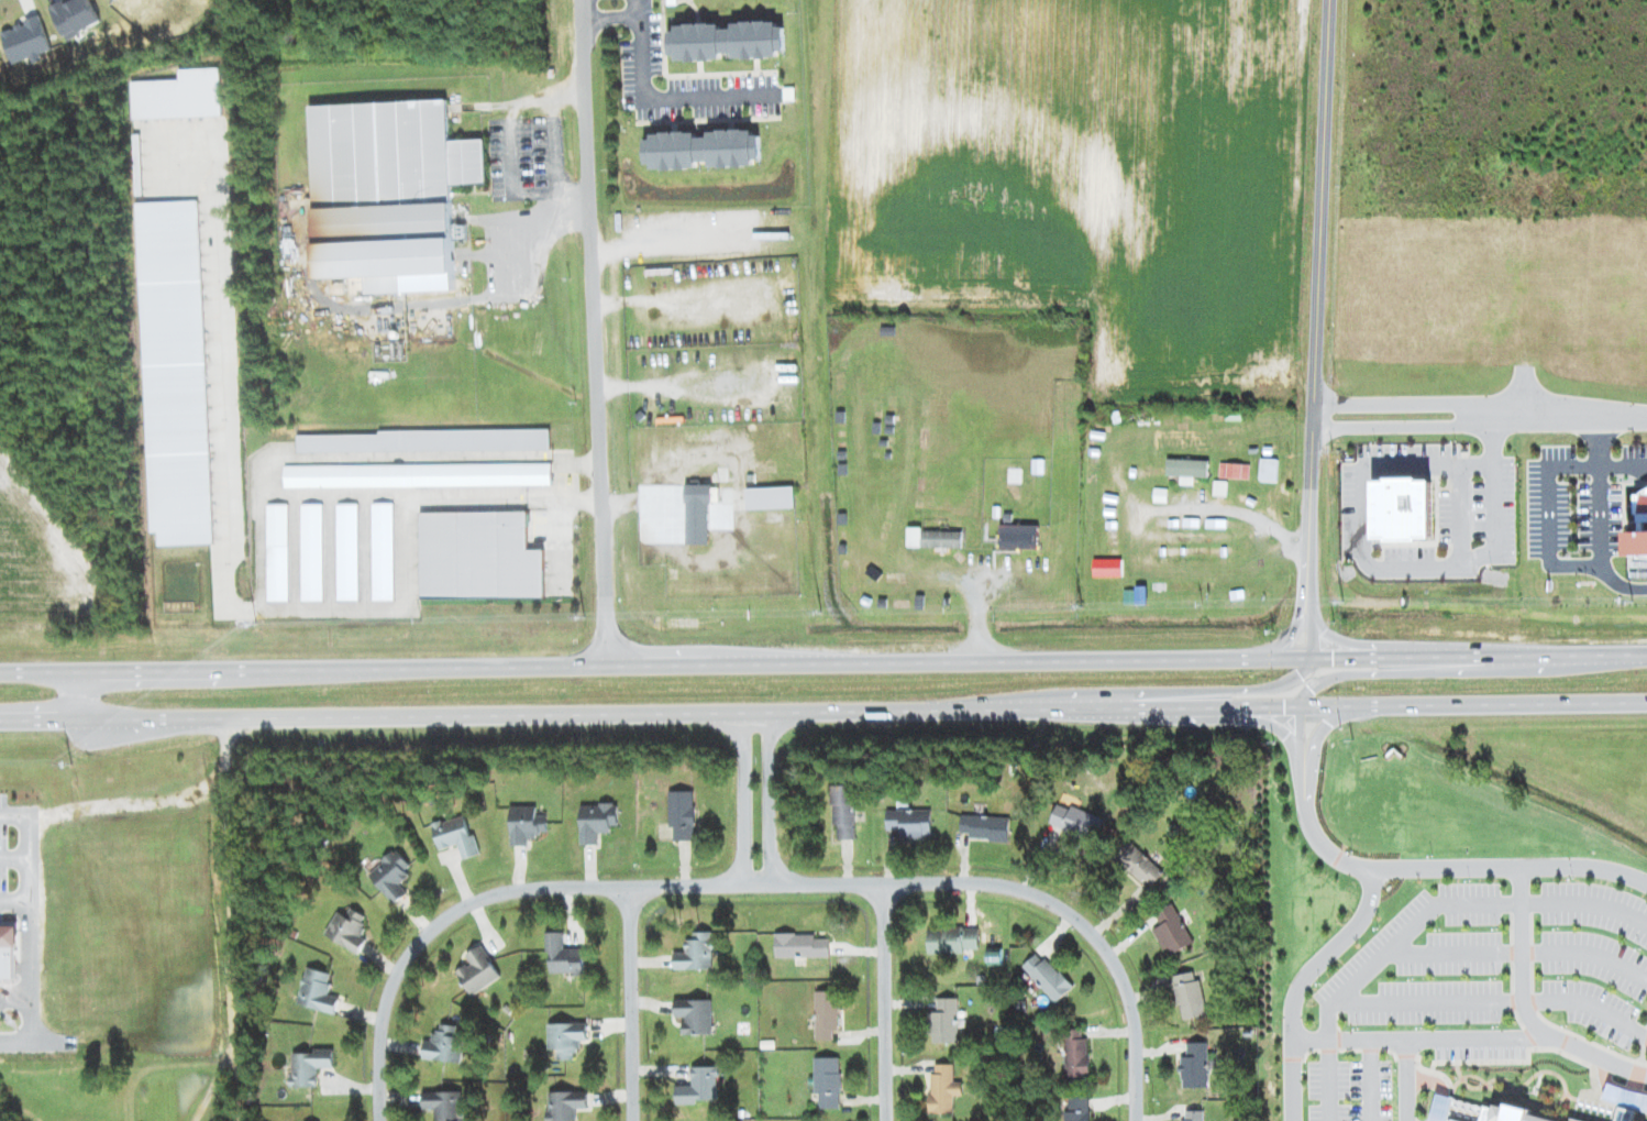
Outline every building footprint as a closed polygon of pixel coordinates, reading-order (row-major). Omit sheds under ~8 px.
[(317,278),(352,277),(352,291),(360,294),(405,292),(404,275),(455,273),(452,184),(471,184),(474,174),(489,173),(487,140),(453,141),(452,101),(379,103),(366,109),(380,113),(383,121),(375,121),(378,127),(373,130),(367,148),(372,158),(371,171),(369,179),(341,180),(340,172),(334,170),(328,158),(324,172),(313,177),(317,278)] [(729,426),(684,428),(684,440),(730,439),(729,426)] [(1260,480),(1277,481),(1278,457),(1261,456),(1260,480)] [(1180,482),(1195,483),(1195,477),(1208,477),(1208,458),(1167,457),(1167,475),(1181,476),(1180,482)] [(542,484),(552,484),(552,461),(542,461),(542,484)] [(1250,478),(1250,462),(1228,462),(1227,477),(1250,478)] [(718,471),(692,470),(692,477),(717,478),(718,471)] [(1433,479),(1421,479),(1421,470),(1380,470),(1380,480),(1374,480),(1375,541),(1433,540),(1433,479)] [(710,544),(711,482),(687,481),(686,544),(710,544)] [(794,484),(746,485),(747,508),(795,507),(794,484)] [(1646,488),(1646,493),(1636,494),(1636,514),(1640,514),(1640,531),(1628,531),(1628,556),(1646,556),(1646,488)] [(359,600),(358,503),(337,504),(338,600),(359,600)] [(374,600),(395,600),(394,503),(373,503),(374,600)] [(267,504),(268,601),(289,600),(288,504),(267,504)] [(302,600),(324,600),(322,504),(301,504),(302,600)] [(420,597),(545,596),(544,549),(528,549),(527,512),(420,513),(420,597)] [(999,548),(1038,549),(1039,523),(1000,522),(999,548)] [(908,546),(921,546),(922,525),(908,525),(908,546)] [(961,548),(962,530),(923,528),(922,547),(961,548)] [(887,543),(869,537),(866,547),(883,553),(887,543)] [(1094,576),(1122,575),(1122,557),(1093,557),(1094,576)] [(835,839),(856,839),(854,785),(833,785),(835,839)] [(675,826),(675,840),(696,840),(695,789),(669,790),(670,826),(675,826)] [(1050,823),(1094,841),(1103,819),(1059,800),(1050,823)] [(618,825),(619,804),(581,803),(580,845),(599,845),(599,833),(611,833),(611,825),(618,825)] [(529,845),(529,838),(539,838),(539,832),(547,832),(548,815),(537,815),(537,806),(512,806),(511,845),(529,845)] [(887,830),(901,830),(901,837),(932,838),(932,809),(887,809),(887,830)] [(1009,841),(1010,817),(962,814),(961,838),(1009,841)] [(433,825),(440,849),(459,844),(463,859),(481,853),(475,834),(470,835),(464,815),(433,825)] [(1149,889),(1164,872),(1130,839),(1114,856),(1149,889)] [(414,868),(395,847),(367,872),(395,903),(408,892),(399,882),(414,868)] [(406,913),(416,906),(406,895),(397,902),(406,913)] [(1169,955),(1193,943),(1174,905),(1156,914),(1162,925),(1155,928),(1169,955)] [(325,934),(358,953),(367,939),(359,935),(369,918),(352,907),(347,915),(339,910),(325,934)] [(9,978),(9,957),(18,957),(18,925),(0,925),(0,978),(9,978)] [(928,929),(929,953),(979,951),(979,927),(928,929)] [(551,974),(584,973),(584,948),(564,948),(564,931),(546,931),(547,952),(551,952),(551,974)] [(776,958),(831,956),(831,938),(816,938),(816,933),(775,933),(776,958)] [(715,969),(714,938),(686,939),(686,950),(674,950),(675,970),(715,969)] [(1073,988),(1048,956),(1053,951),(1047,943),(1022,963),(1054,1003),(1073,988)] [(502,977),(482,944),(466,955),(470,962),(457,971),(472,995),(502,977)] [(1003,963),(1003,947),(987,947),(987,964),(1003,963)] [(332,973),(306,967),(298,1005),(336,1012),(339,997),(328,995),(332,973)] [(1182,1020),(1208,1015),(1200,970),(1174,975),(1182,1020)] [(815,991),(815,1039),(834,1039),(834,1030),(840,1030),(839,990),(815,991)] [(958,1043),(959,998),(938,997),(938,1012),(930,1012),(929,1043),(958,1043)] [(713,999),(675,998),(675,1017),(684,1017),(683,1034),(712,1034),(713,999)] [(588,1022),(548,1023),(549,1049),(558,1049),(558,1059),(575,1059),(574,1049),(581,1049),(581,1040),(588,1039),(588,1022)] [(1090,1078),(1089,1038),(1082,1038),(1082,1029),(1065,1029),(1066,1078),(1090,1078)] [(463,1035),(433,1032),(432,1041),(425,1040),(423,1058),(460,1062),(463,1035)] [(1208,1042),(1187,1042),(1188,1056),(1180,1056),(1181,1088),(1209,1087),(1208,1042)] [(318,1086),(318,1067),(334,1067),(334,1049),(313,1049),(313,1053),(292,1052),(292,1086),(318,1086)] [(841,1108),(840,1056),(815,1057),(815,1094),(819,1094),(819,1108),(841,1108)] [(931,1113),(954,1112),(954,1095),(963,1095),(963,1081),(954,1081),(954,1063),(935,1064),(935,1072),(930,1072),(931,1113)] [(718,1102),(719,1066),(692,1066),(692,1086),(677,1085),(676,1102),(718,1102)] [(1436,1077),(1602,1120),(1424,1120),(1436,1077)] [(463,1090),(423,1091),(423,1110),(437,1109),(437,1120),(464,1120),(463,1090)] [(570,1120),(577,1120),(577,1107),(589,1106),(589,1091),(548,1091),(549,1120),(570,1120)] [(1090,1096),(1069,1097),(1070,1110),(1064,1111),(1064,1120),(1090,1120),(1090,1096)] [(1186,1110),(1186,1119),(1180,1120),(1204,1120),(1204,1110),(1186,1110)]
